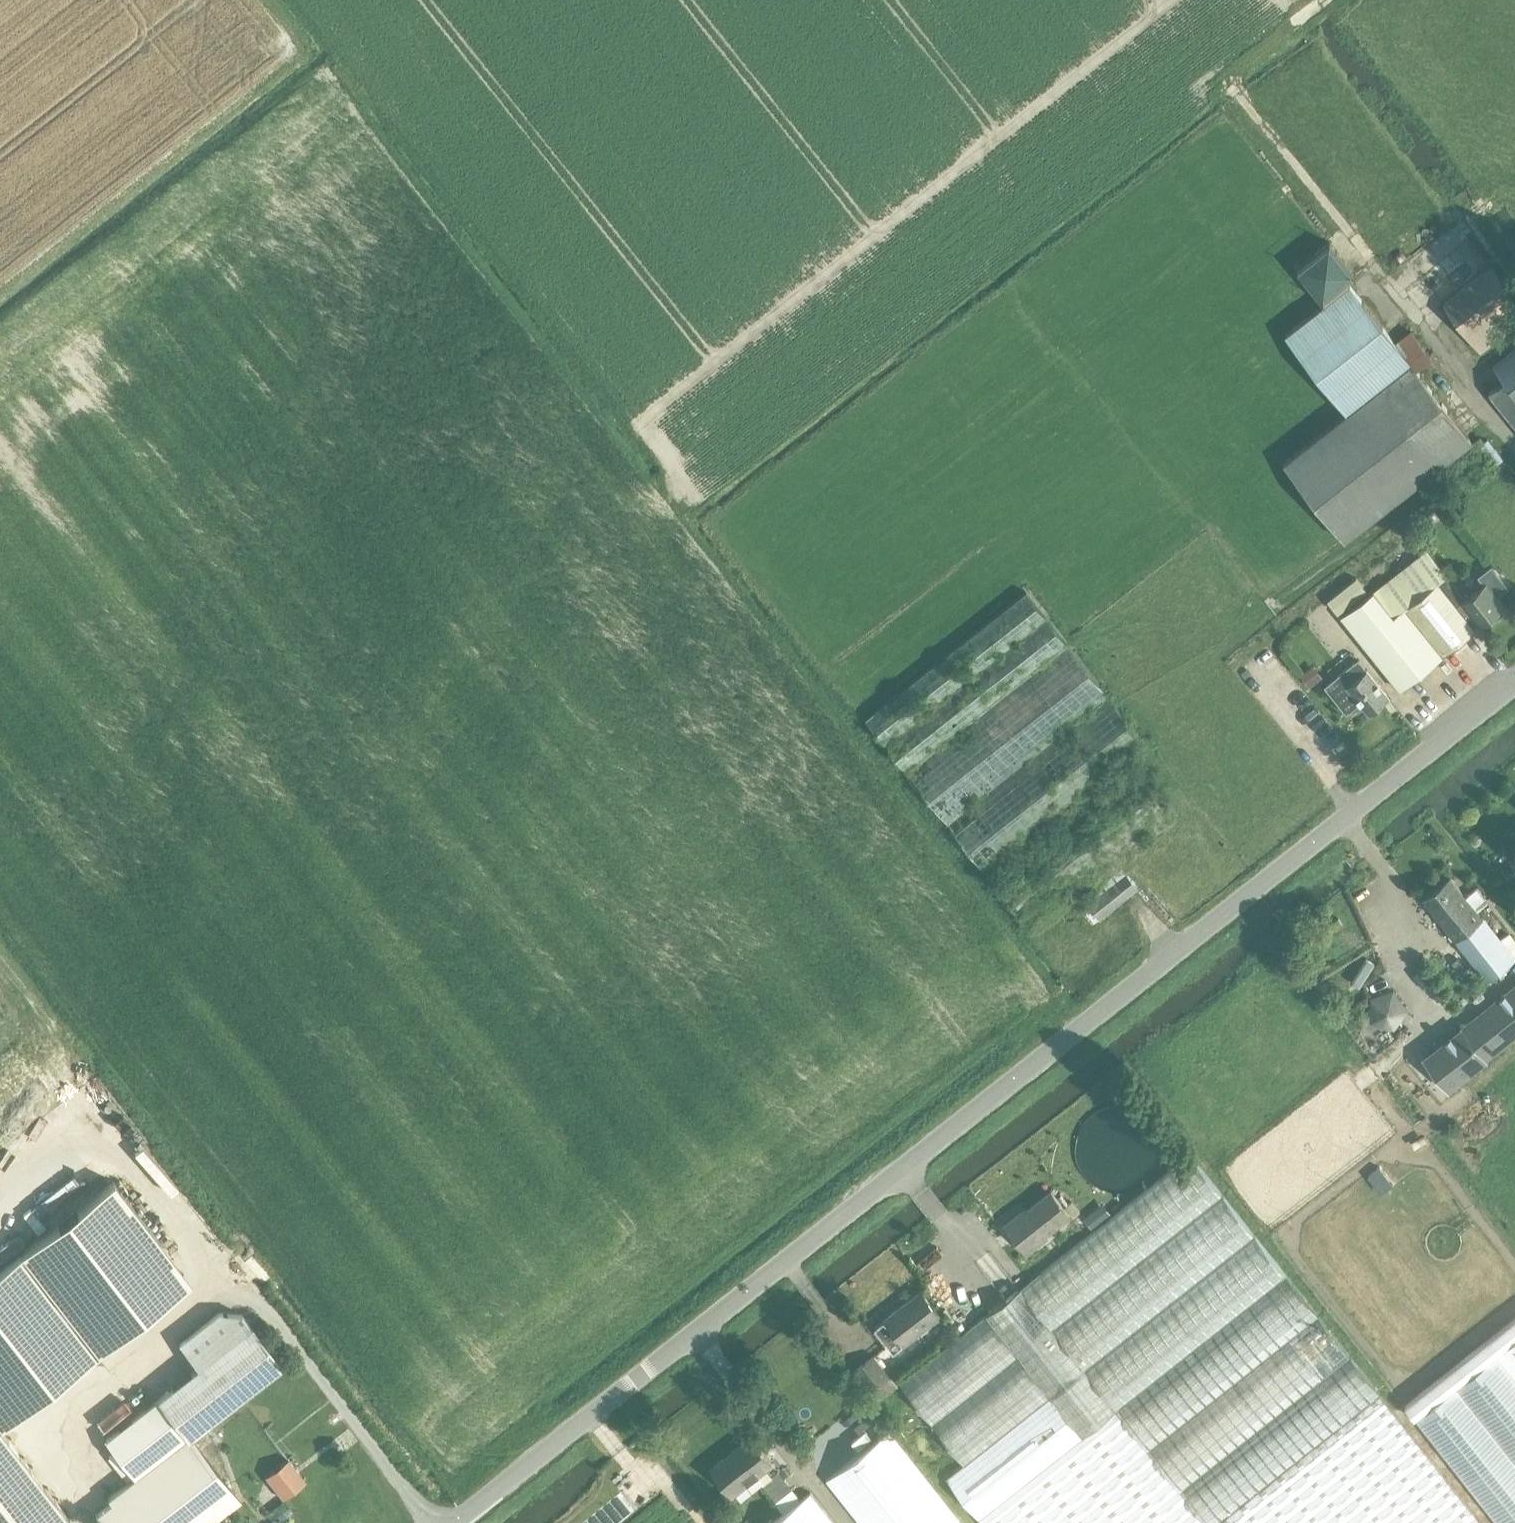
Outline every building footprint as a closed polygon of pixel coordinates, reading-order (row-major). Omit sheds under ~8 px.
[(1491,266),(1444,303),(1481,350),(1514,323),(1514,296),(1491,266)] [(1472,440),(1350,284),(1326,303),(1287,334),(1349,412),(1286,463),(1347,540),(1472,440)] [(1489,392),(1514,424),(1514,349),(1494,365),(1505,379),(1489,392)] [(1488,440),(1482,451),(1498,460),(1504,449),(1488,440)] [(1480,623),(1463,601),(1458,605),(1439,581),(1447,575),(1447,574),(1427,549),(1342,616),(1399,688),(1475,628),(1474,628),(1480,623)] [(1496,595),(1507,586),(1491,566),(1480,575),(1485,582),(1465,598),(1447,575),(1439,581),(1458,605),(1463,601),(1480,623),(1481,623),(1493,614),(1496,615),(1501,611),(1501,608),(1505,605),(1496,595)] [(1328,599),(1338,611),(1366,589),(1357,577),(1328,599)] [(1150,746),(1027,591),(867,718),(1034,931),(1074,898),(1092,922),(1137,887),(1120,863),(1174,818),(1129,761),(1150,746)] [(1347,711),(1359,701),(1369,712),(1389,696),(1367,668),(1367,669),(1359,659),(1326,685),(1347,711)] [(1310,667),(1301,674),(1310,685),(1319,678),(1310,667)] [(1423,896),(1487,979),(1514,957),(1514,954),(1451,875),(1423,896)] [(1424,1056),(1449,1088),(1514,1036),(1514,985),(1424,1056)] [(1163,1143),(1162,1135),(1160,1126),(1155,1117),(1150,1110),(1143,1105),(1134,1100),(1127,1098),(1116,1097),(1108,1098),(1099,1101),(1090,1106),(1084,1111),(1079,1117),(1075,1125),(1072,1135),(1071,1143),(1072,1151),(1075,1160),(1078,1167),(1085,1175),(1092,1181),(1100,1185),(1108,1188),(1117,1189),(1126,1188),(1134,1185),(1143,1181),(1150,1175),(1156,1167),(1160,1160),(1162,1153),(1163,1143)] [(1382,1393),(1350,1353),(1191,1153),(1022,1285),(1021,1285),(902,1381),(966,1461),(949,1474),(982,1516),(987,1522),(1485,1522),(1382,1393)] [(1070,1213),(1052,1189),(1023,1212),(1022,1211),(1007,1223),(1028,1250),(1047,1235),(1045,1233),(1070,1213)] [(1102,1202),(1084,1217),(1092,1227),(1110,1213),(1102,1202)] [(96,1353),(19,1254),(0,1269),(0,1429),(96,1353)] [(922,1289),(888,1316),(889,1317),(878,1325),(896,1347),(906,1339),(907,1340),(941,1313),(922,1289)] [(284,1364),(252,1323),(250,1324),(241,1312),(218,1310),(178,1341),(196,1365),(156,1396),(188,1438),(284,1364)] [(1405,1404),(1500,1522),(1514,1522),(1514,1318),(1405,1404)] [(876,1353),(857,1368),(880,1398),(900,1382),(876,1353)] [(149,1401),(100,1440),(129,1477),(178,1438),(149,1401)] [(890,1429),(828,1479),(863,1522),(965,1522),(890,1429)] [(70,1521),(0,1430),(0,1522),(68,1522),(70,1521)] [(773,1473),(767,1465),(772,1461),(752,1434),(713,1464),(734,1491),(757,1473),(764,1481),(762,1483),(775,1500),(793,1486),(779,1469),(773,1473)] [(185,1438),(87,1516),(92,1522),(206,1522),(234,1500),(185,1438)] [(305,1481),(288,1458),(266,1476),(283,1498),(305,1481)] [(811,1490),(770,1522),(837,1522),(811,1490)]
